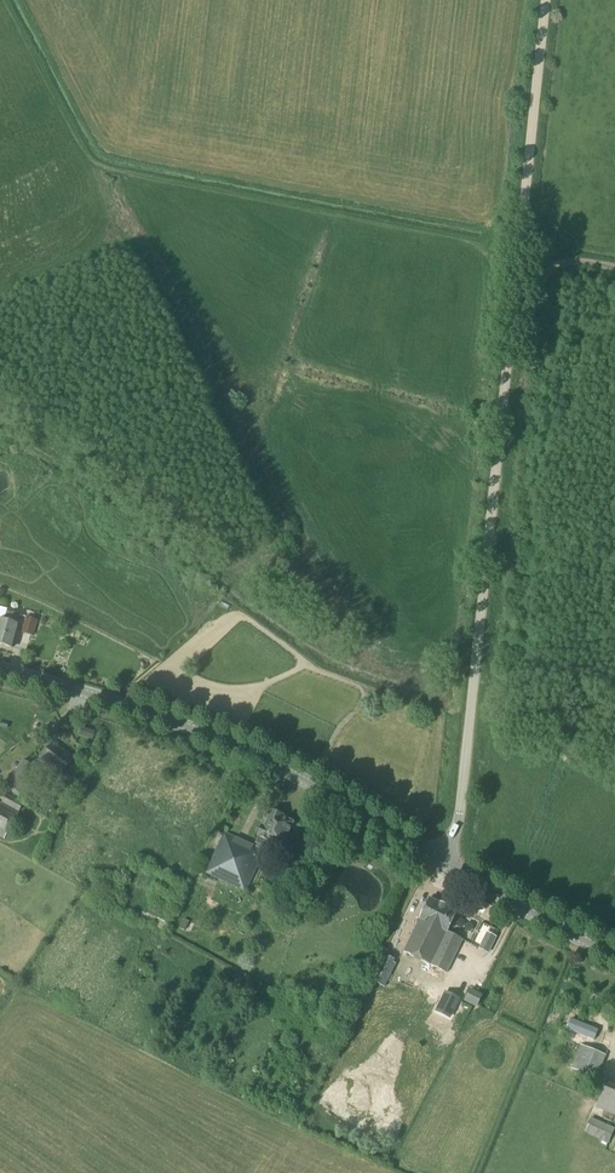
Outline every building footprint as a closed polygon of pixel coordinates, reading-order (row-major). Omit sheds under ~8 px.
[(19,625),(17,625),(20,615),(7,612),(8,609),(0,607),(0,646),(13,649),(19,625)] [(32,636),(37,621),(26,617),(21,633),(32,636)] [(93,740),(95,733),(82,729),(79,736),(93,740)] [(61,775),(74,759),(53,743),(40,758),(61,775)] [(28,796),(36,786),(32,783),(40,773),(25,760),(5,784),(21,797),(24,793),(28,796)] [(0,804),(0,837),(4,839),(24,804),(7,794),(1,804),(0,804)] [(282,811),(278,809),(274,811),(273,810),(263,829),(261,828),(257,836),(258,836),(253,846),(224,832),(204,873),(245,893),(260,862),(265,865),(269,858),(263,854),(264,852),(263,852),(268,841),(280,847),(293,822),(283,817),(284,816),(282,815),(282,811)] [(112,890),(115,884),(110,881),(107,887),(112,890)] [(446,973),(463,940),(447,933),(457,912),(430,898),(403,952),(446,973)] [(186,922),(185,932),(192,933),(194,923),(186,922)] [(406,928),(400,942),(405,944),(411,930),(406,928)] [(163,941),(166,937),(156,930),(153,935),(163,941)] [(385,986),(395,965),(392,963),(394,960),(383,955),(372,979),(385,986)] [(483,996),(470,989),(464,1002),(476,1008),(483,996)] [(568,1013),(564,1023),(596,1036),(600,1026),(568,1013)] [(596,1079),(606,1056),(581,1045),(571,1069),(596,1079)] [(580,1082),(589,1085),(592,1079),(583,1076),(580,1082)] [(606,1081),(595,1108),(614,1116),(614,1085),(606,1081)] [(597,1115),(595,1120),(592,1118),(583,1140),(605,1150),(614,1128),(614,1121),(604,1117),(604,1118),(597,1115)]
